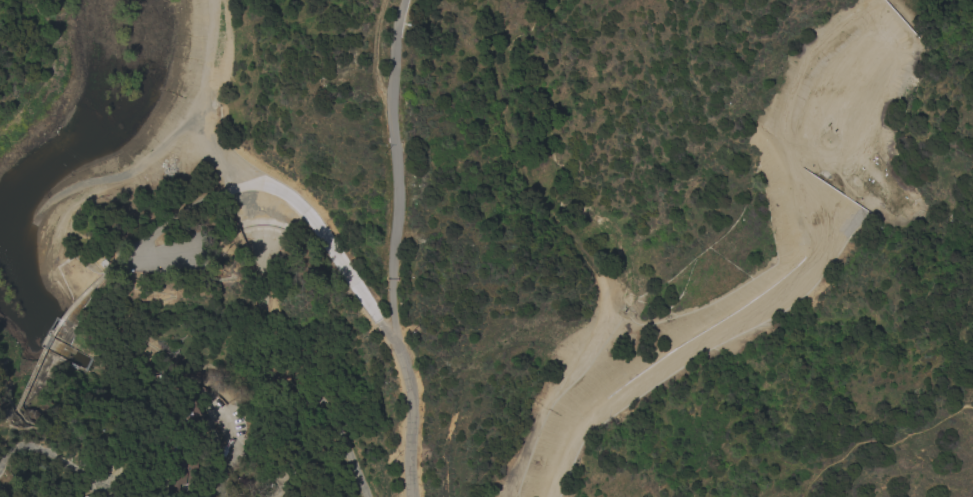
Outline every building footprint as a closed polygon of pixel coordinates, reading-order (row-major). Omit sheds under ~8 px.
[(170,455),(200,457),(198,473),(189,473),(188,489),(187,489),(187,491),(182,490),(182,488),(180,488),(180,496),(166,494),(170,455)]
